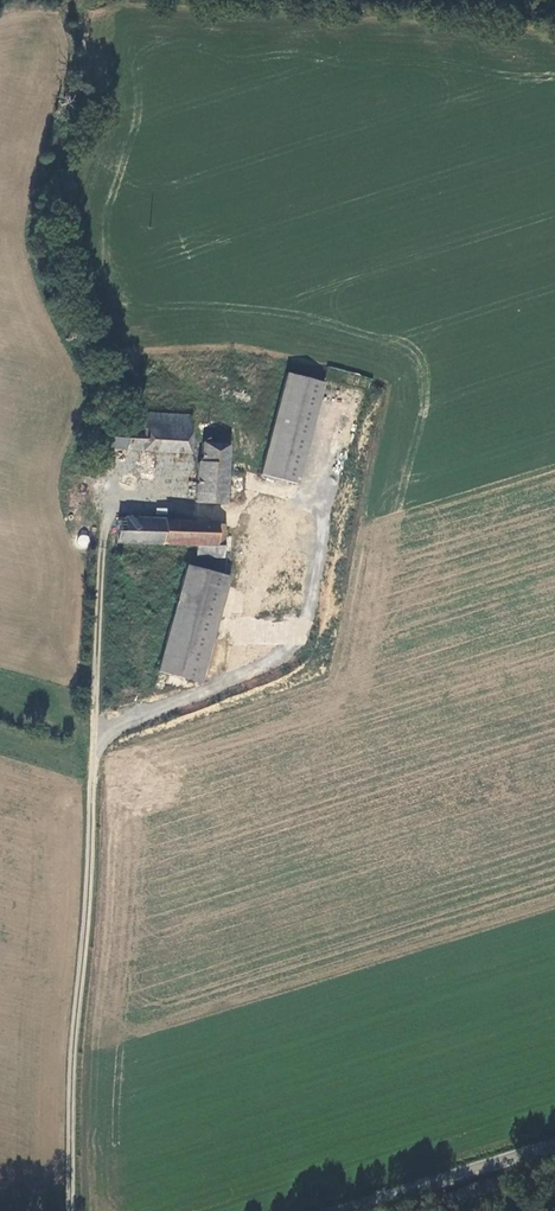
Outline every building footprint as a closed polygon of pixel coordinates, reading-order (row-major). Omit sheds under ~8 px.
[(258,477),(287,485),(315,383),(286,376),(258,477)] [(123,430),(94,428),(93,445),(122,447),(122,450),(186,455),(188,437),(186,437),(187,418),(141,415),(140,430),(123,429),(123,430)] [(221,506),(224,447),(199,445),(198,465),(195,465),(192,504),(192,505),(221,506)] [(52,485),(67,486),(66,479),(52,478),(52,485)] [(59,503),(67,503),(67,489),(60,488),(59,503)] [(146,501),(145,523),(191,525),(192,505),(192,504),(146,501)] [(113,521),(111,544),(192,548),(191,559),(218,561),(220,529),(211,528),(211,526),(191,525),(145,523),(113,521)] [(76,532),(74,539),(77,544),(83,545),(86,535),(76,532)] [(187,685),(217,578),(182,569),(152,675),(187,685)]
